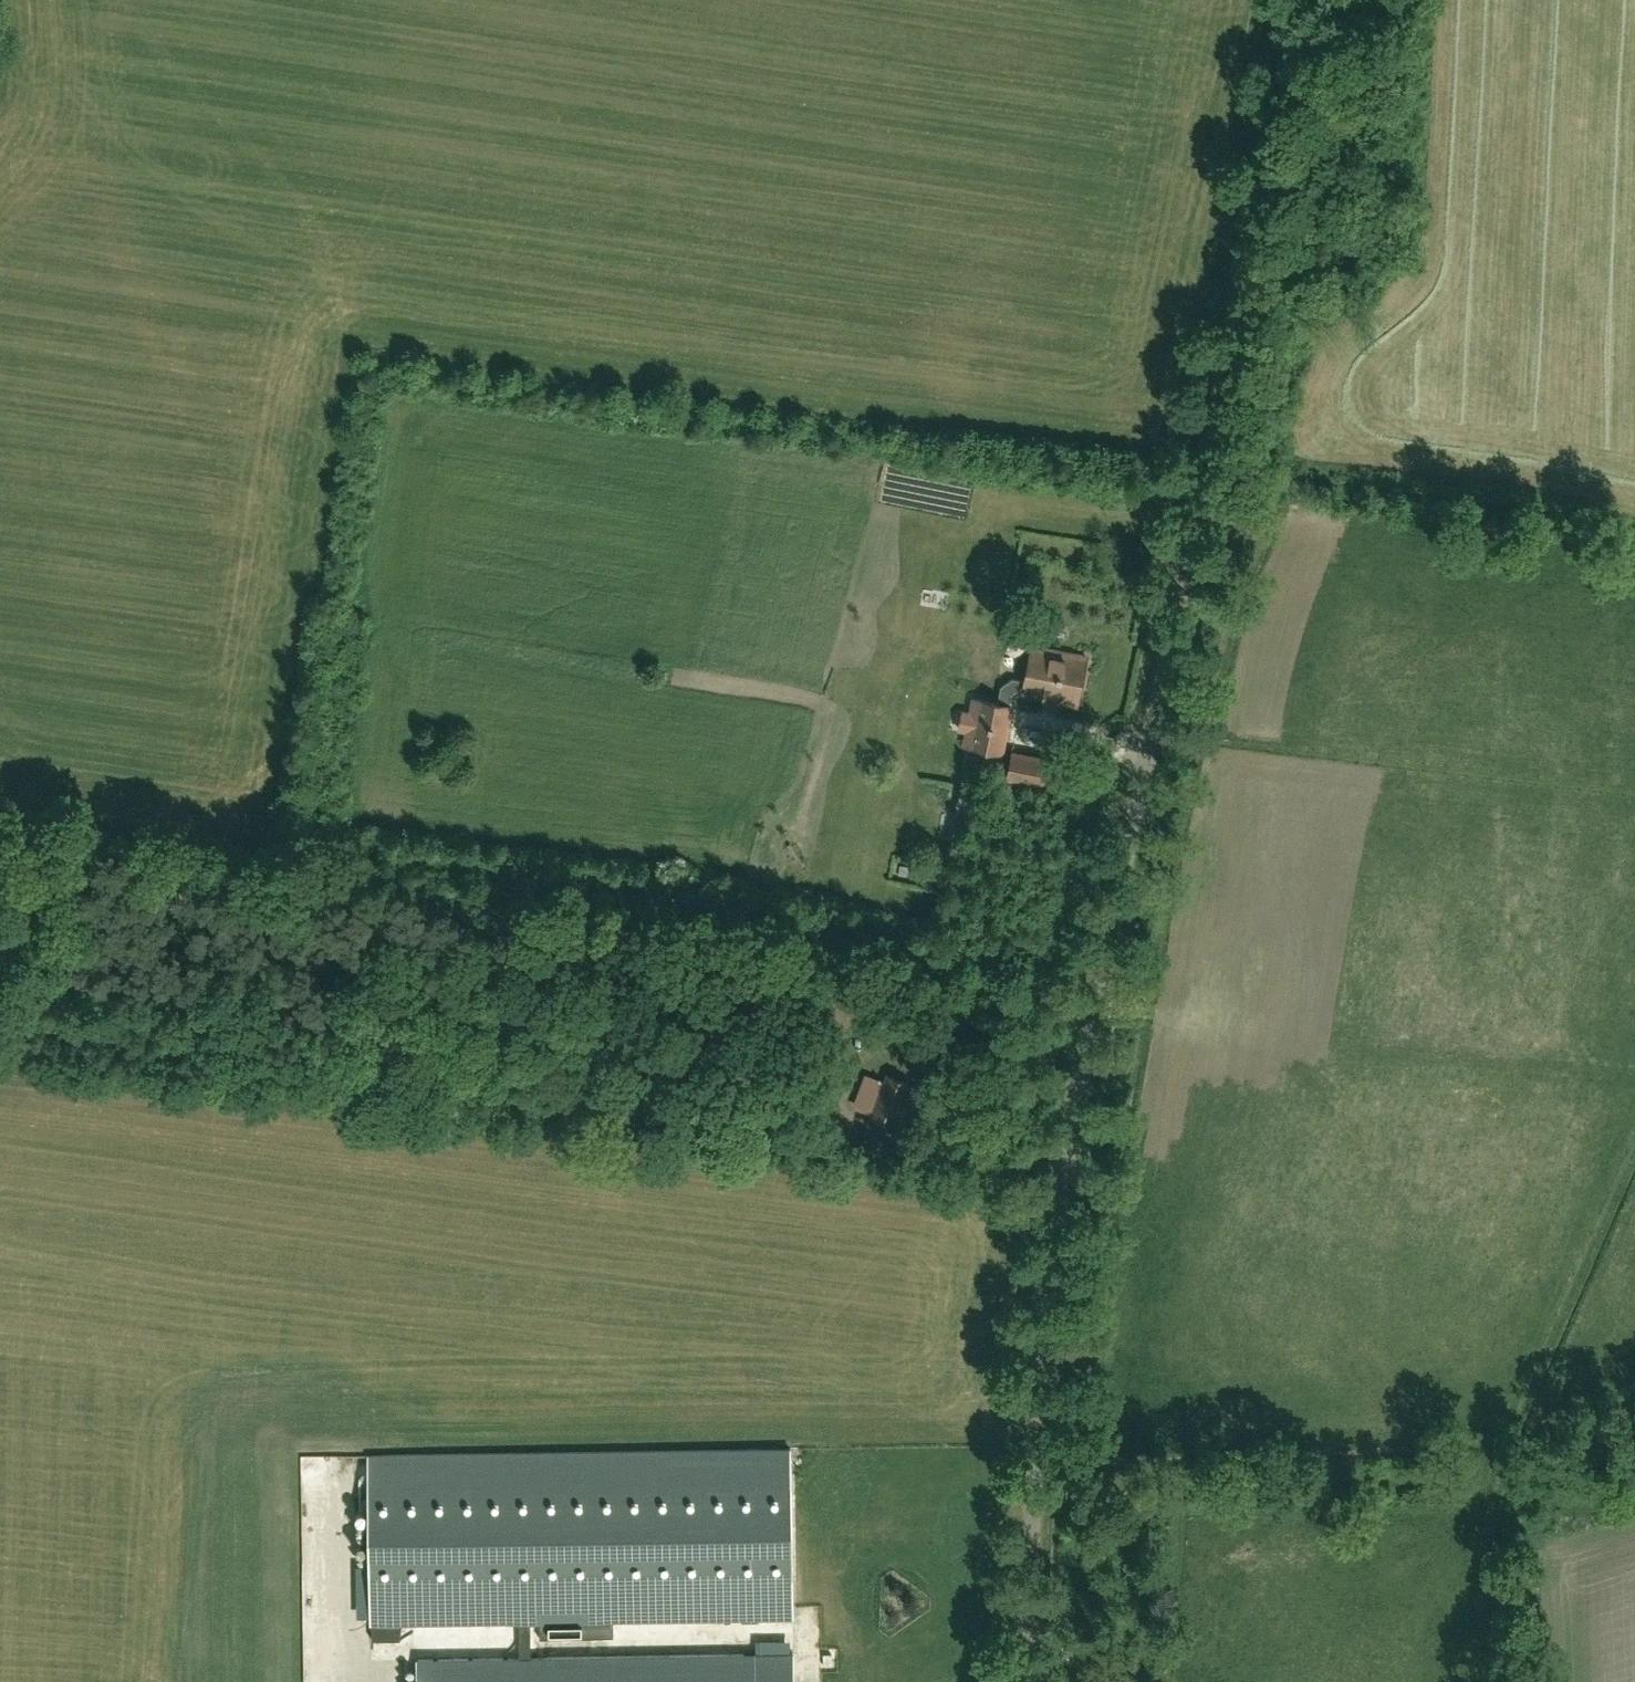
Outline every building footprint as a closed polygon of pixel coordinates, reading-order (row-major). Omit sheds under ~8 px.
[(1017,690),(1023,691),(1022,692),(1077,703),(1085,658),(1031,647),(1025,681),(1013,679),(1001,686),(998,702),(973,698),(970,715),(976,716),(970,748),(1001,753),(1012,693),(1017,690)] [(1005,760),(1003,772),(1051,780),(1053,768),(1005,760)] [(888,1076),(872,1117),(893,1125),(909,1084),(888,1076)] [(926,1093),(915,1089),(904,1119),(915,1123),(926,1093)] [(790,1449),(369,1455),(372,1624),(373,1624),(401,1624),(540,1622),(541,1638),(614,1637),(614,1621),(793,1618),(790,1449)] [(793,1653),(418,1659),(418,1681),(794,1681),(793,1653)]
